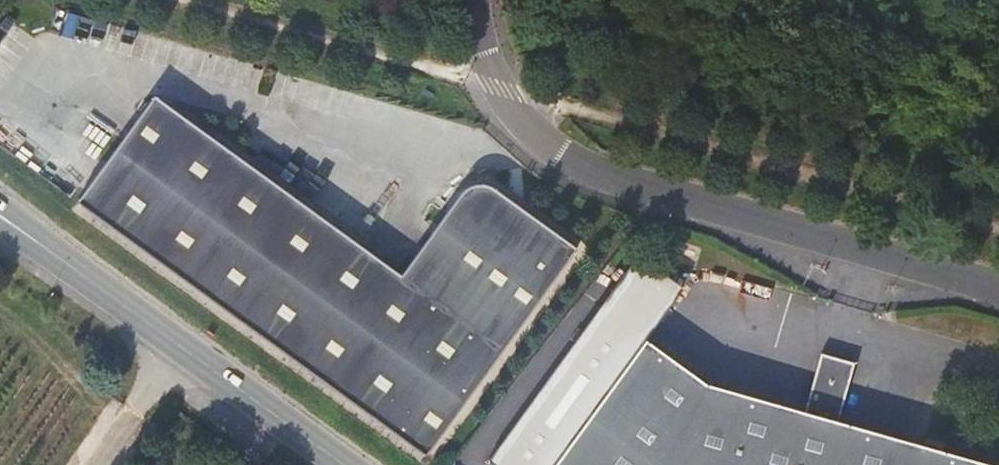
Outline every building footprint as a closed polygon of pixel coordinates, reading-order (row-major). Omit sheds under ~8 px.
[(75,207),(425,460),(576,252),(535,222),(485,187),(481,186),(477,186),(473,186),(469,188),(465,190),(463,192),(400,279),(152,100),(75,207)] [(838,425),(854,364),(820,355),(803,415),(704,387),(643,342),(556,464),(982,464),(838,425)]
